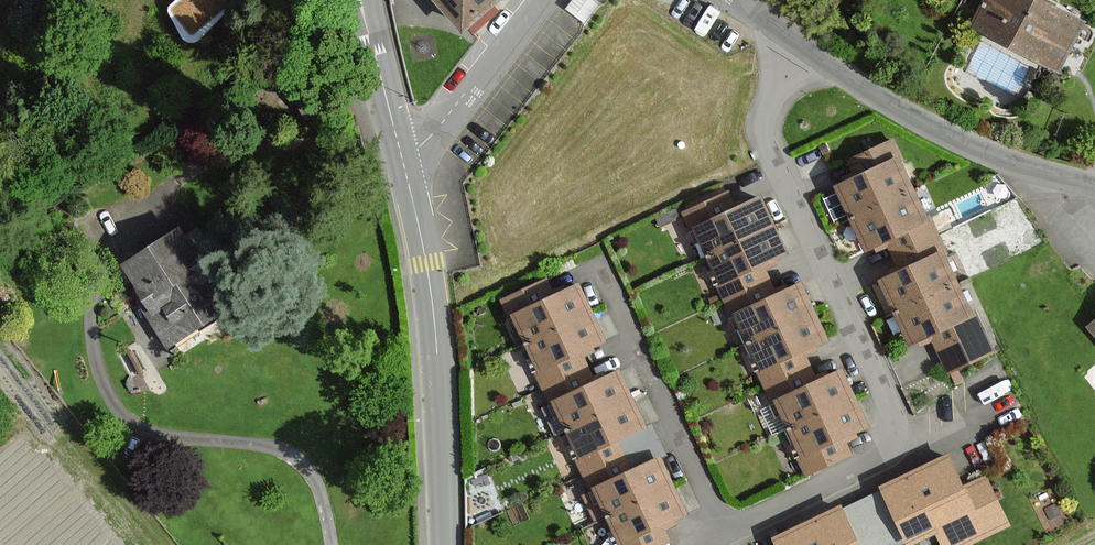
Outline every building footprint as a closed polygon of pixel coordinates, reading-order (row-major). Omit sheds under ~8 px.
[(174,3),(170,7),(169,11),(184,35),(189,37),(193,38),(198,36),(214,21),(235,5),(247,3),(264,0),(178,0),(174,3)] [(463,27),(493,0),(437,0),(463,27)] [(975,24),(1056,69),(1082,24),(1039,0),(989,0),(975,24)] [(945,250),(930,218),(924,221),(895,160),(901,157),(894,141),(850,161),(858,177),(850,181),(839,186),(868,247),(878,243),(886,239),(901,271),(893,275),(881,280),(912,345),(922,340),(931,336),(947,370),(991,350),(975,315),(971,317),(940,253),(945,250)] [(787,290),(774,296),(761,270),(773,264),(789,257),(761,199),(749,204),(735,211),(727,194),(684,214),(693,231),(720,289),(733,315),(761,374),(774,402),(801,459),(808,474),(849,454),(842,439),(855,433),(868,427),(841,371),(825,378),(814,383),(804,362),(801,355),(813,349),(828,342),(800,283),(787,290)] [(228,309),(179,231),(124,266),(173,344),(228,309)] [(593,486),(621,544),(668,544),(674,543),(666,525),(674,521),(688,514),(661,455),(644,463),(629,470),(615,441),(631,434),(643,428),(617,373),(605,378),(597,382),(584,353),(591,350),(605,343),(578,285),(562,292),(554,296),(547,279),(505,299),(513,315),(540,373),(554,402),(580,458),(593,486)] [(908,543),(936,529),(945,544),(964,544),(1008,524),(986,477),(961,489),(948,459),(883,489),(908,543)] [(841,510),(776,540),(778,544),(858,544),(841,510)]
